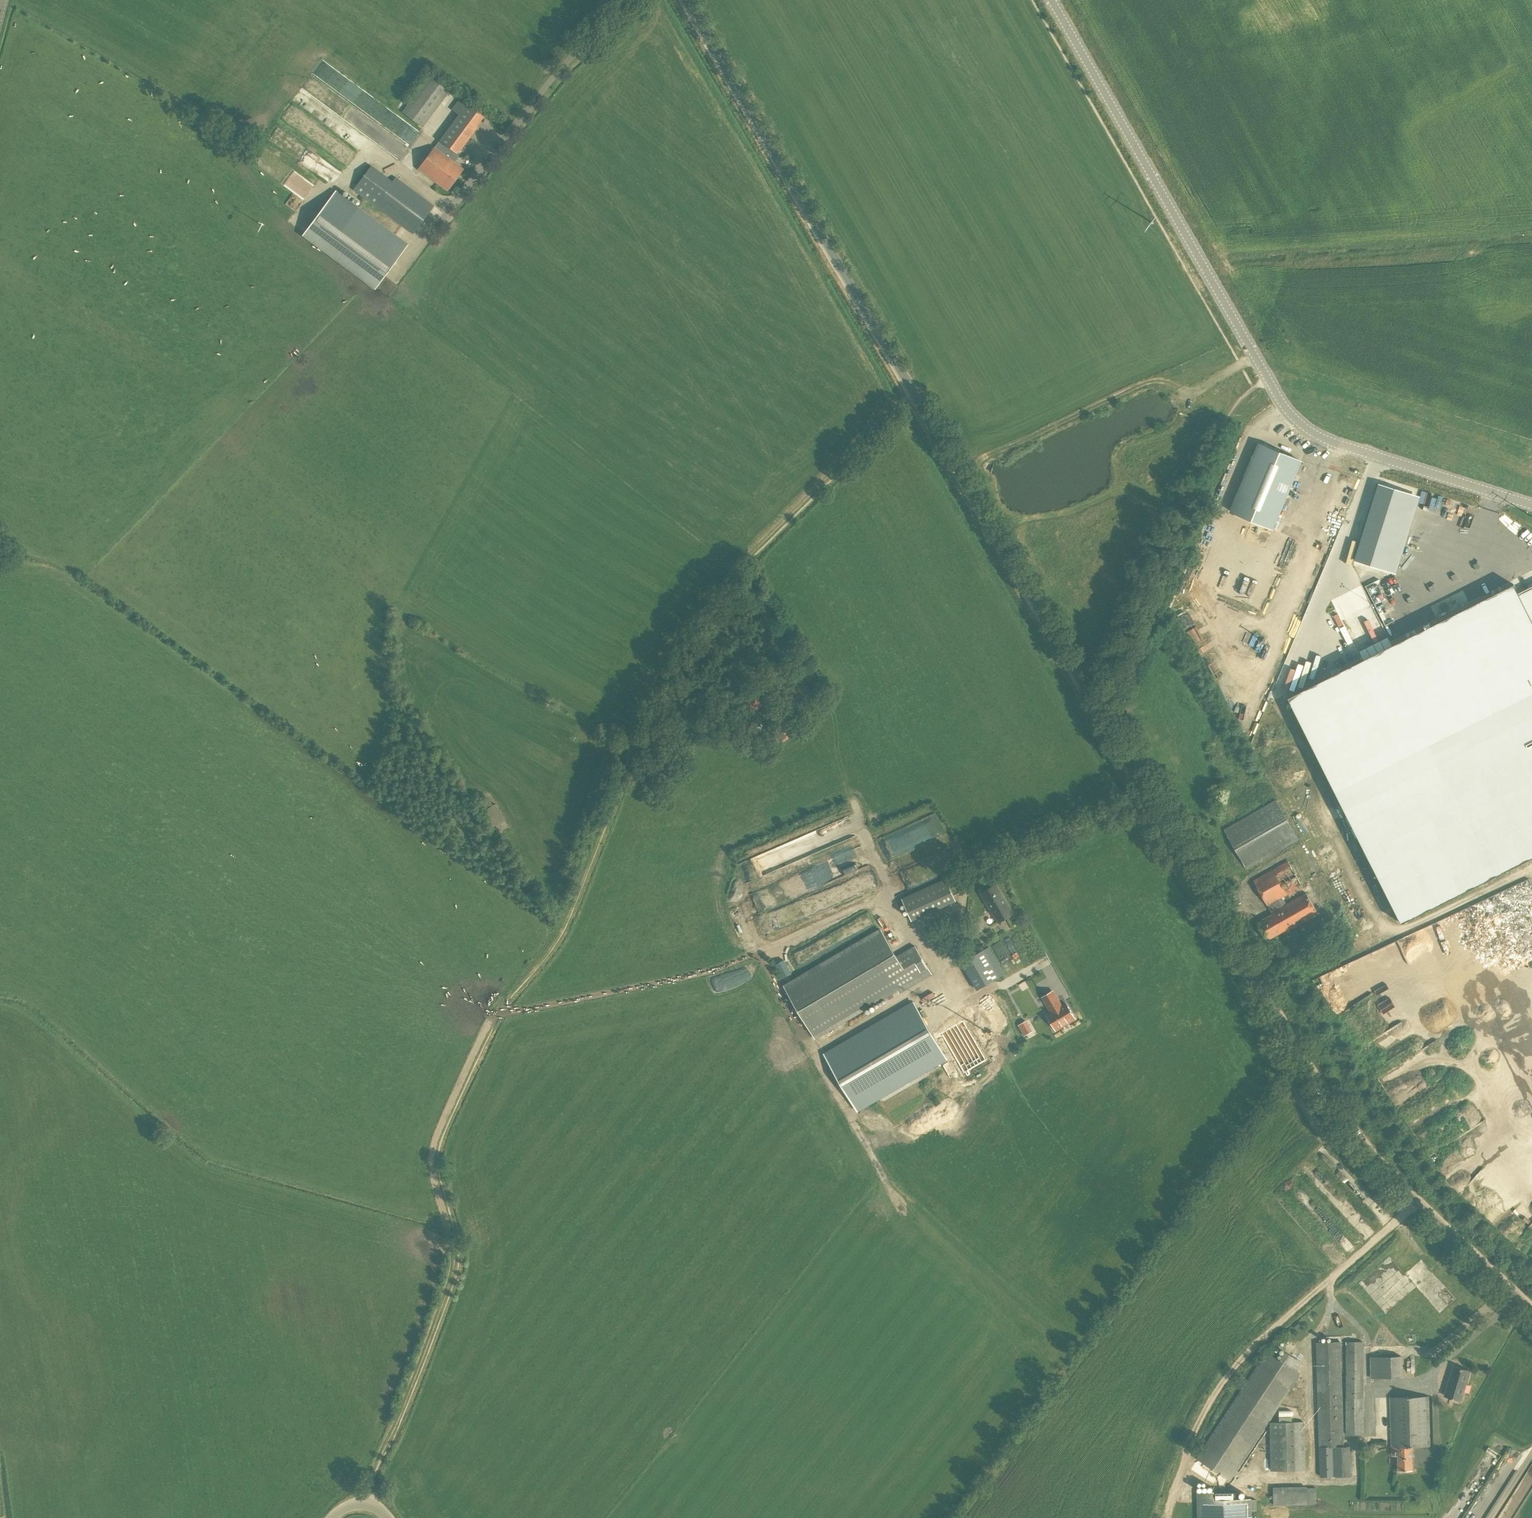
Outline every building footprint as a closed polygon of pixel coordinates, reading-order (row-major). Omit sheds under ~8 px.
[(422,128),(450,90),(429,75),(402,112),(422,128)] [(434,148),(419,168),(432,177),(431,178),(435,181),(447,190),(463,169),(453,162),(460,154),(459,153),(478,127),(459,113),(434,148)] [(392,180),(383,173),(371,165),(365,173),(353,190),(413,234),(434,205),(395,176),(392,180)] [(302,235),(374,289),(408,244),(336,190),(302,235)] [(1259,444),(1231,512),(1273,529),(1301,461),(1259,444)] [(1379,484),(1355,560),(1386,570),(1410,493),(1379,484)] [(1512,602),(1502,581),(1274,688),(1381,916),(1531,845),(1531,593),(1512,602)] [(755,710),(764,704),(754,691),(746,697),(755,710)] [(893,860),(946,837),(937,816),(884,838),(893,860)] [(1292,819),(1238,846),(1250,868),(1303,842),(1292,819)] [(1268,903),(1305,886),(1289,851),(1252,868),(1268,903)] [(946,878),(902,898),(912,920),(956,900),(946,878)] [(1003,895),(996,884),(981,893),(991,912),(992,911),(999,922),(1014,913),(1003,894),(1003,895)] [(1315,901),(1264,928),(1271,942),(1323,916),(1315,901)] [(979,929),(981,933),(991,928),(989,923),(979,929)] [(897,955),(881,927),(783,985),(816,1039),(898,991),(900,994),(932,974),(915,945),(897,955)] [(978,991),(1000,977),(984,949),(962,963),(978,991)] [(1075,1018),(1067,1003),(1062,1006),(1061,1004),(1057,997),(1053,991),(1043,997),(1046,1003),(1052,1012),(1047,1015),(1056,1029),(1075,1018)] [(1024,1037),(1001,998),(940,1032),(963,1072),(1024,1037)] [(913,1001),(824,1053),(858,1112),(947,1060),(913,1001)] [(950,1078),(960,1072),(952,1059),(942,1065),(950,1078)] [(1343,1446),(1341,1341),(1316,1342),(1319,1447),(1320,1476),(1351,1475),(1351,1446),(1343,1446)] [(1349,1434),(1365,1434),(1363,1341),(1347,1341),(1349,1434)] [(1303,1362),(1285,1351),(1279,1360),(1267,1352),(1196,1458),(1229,1480),(1300,1373),(1297,1371),(1303,1362)] [(1371,1378),(1401,1377),(1401,1356),(1370,1356),(1371,1378)] [(1461,1401),(1470,1370),(1453,1365),(1446,1390),(1454,1392),(1453,1398),(1461,1401)] [(1412,1470),(1411,1446),(1429,1446),(1428,1396),(1390,1397),(1392,1455),(1397,1455),(1398,1470),(1412,1470)] [(1271,1470),(1295,1470),(1305,1469),(1305,1421),(1270,1422),(1271,1470)] [(1273,1487),(1274,1505),(1316,1504),(1316,1487),(1308,1487),(1308,1486),(1273,1487)] [(1197,1491),(1198,1517),(1251,1517),(1251,1511),(1257,1510),(1256,1499),(1251,1499),(1251,1498),(1234,1499),(1234,1490),(1197,1491)]
